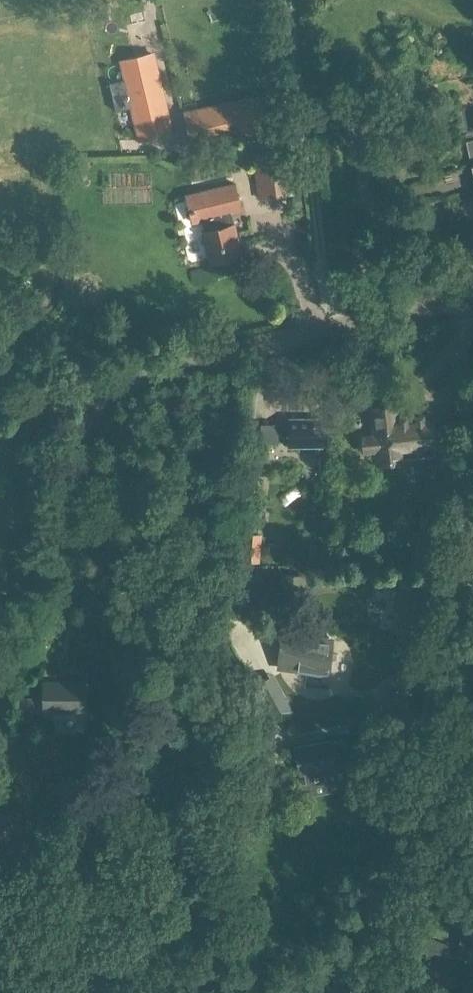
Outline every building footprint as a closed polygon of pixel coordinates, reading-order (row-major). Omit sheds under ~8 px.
[(121,61),(139,139),(173,131),(155,53),(121,61)] [(258,95),(186,111),(194,147),(266,131),(258,95)] [(288,149),(253,155),(259,197),(294,193),(288,149)] [(235,225),(232,214),(242,211),(236,182),(186,194),(193,223),(202,221),(205,233),(204,233),(212,261),(242,254),(235,225)] [(366,451),(377,450),(378,463),(405,460),(405,458),(436,455),(431,414),(400,417),(399,406),(372,409),(375,436),(364,437),(366,451)] [(289,445),(323,445),(323,418),(289,418),(289,445)] [(280,634),(277,667),(310,670),(310,667),(325,668),(328,639),(280,634)] [(417,714),(422,682),(394,678),(389,710),(417,714)] [(85,681),(44,681),(44,709),(85,710),(85,681)] [(348,767),(344,741),(332,742),(332,741),(296,747),(301,775),(306,774),(308,784),(312,786),(325,784),(328,780),(327,770),(348,767)] [(232,758),(219,763),(226,779),(238,774),(232,758)] [(445,966),(451,945),(429,939),(424,960),(445,966)] [(327,980),(329,992),(341,992),(339,978),(327,980)]
